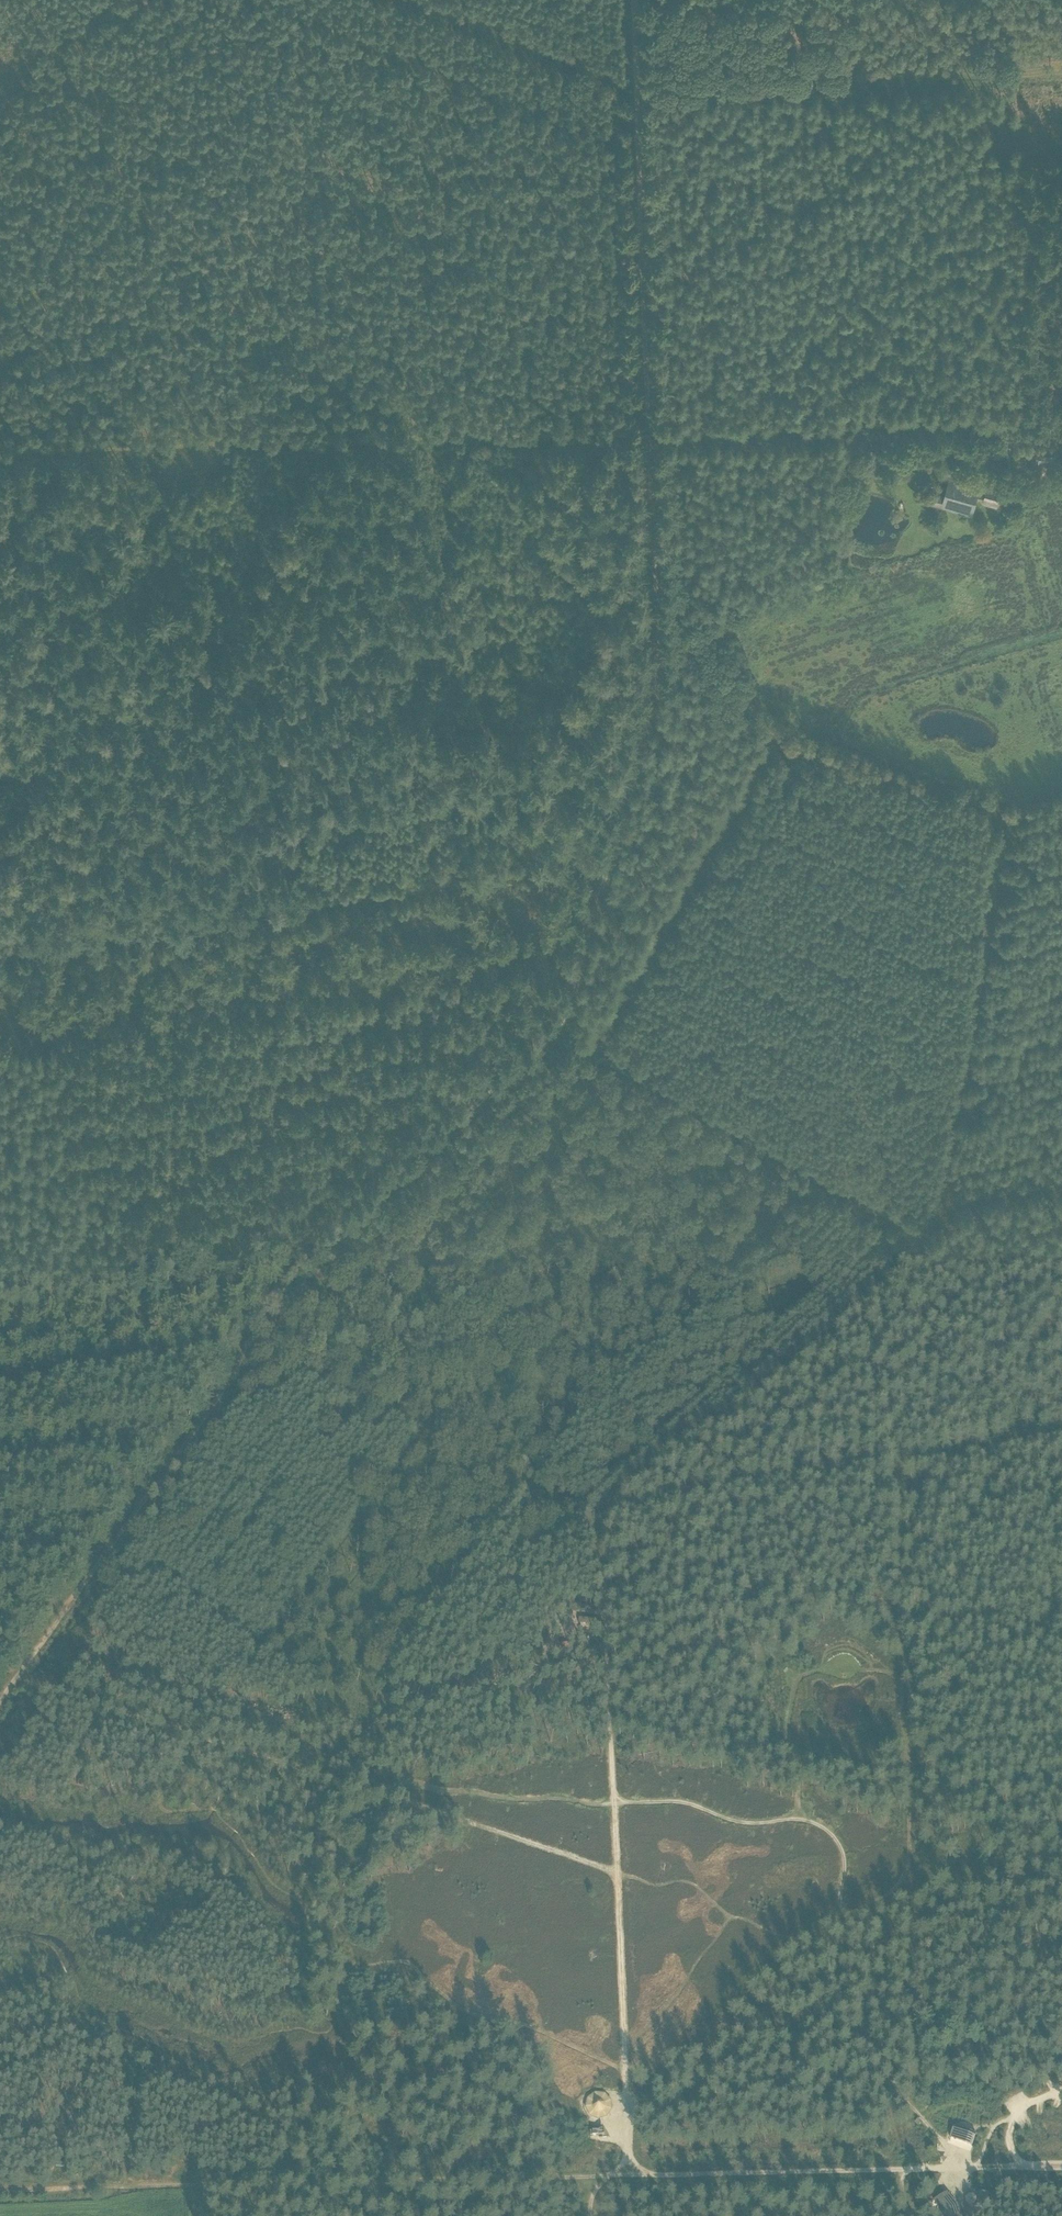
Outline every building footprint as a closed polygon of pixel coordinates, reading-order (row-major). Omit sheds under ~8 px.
[(934,494),(932,502),(972,513),(976,498),(979,488),(971,486),(970,488),(949,482),(944,497),(934,494)] [(986,490),(983,501),(997,505),(1000,494),(986,490)] [(604,2088),(583,2098),(593,2118),(613,2108),(604,2088)] [(976,2135),(977,2135),(954,2126),(954,2127),(951,2137),(971,2145),(975,2135),(976,2135)] [(980,2191),(977,2202),(986,2204),(989,2193),(980,2191)] [(933,2200),(934,2201),(936,2201),(945,2215),(959,2215),(960,2214),(958,2207),(956,2208),(954,2204),(953,2204),(947,2193),(942,2196),(941,2196),(933,2200)]
